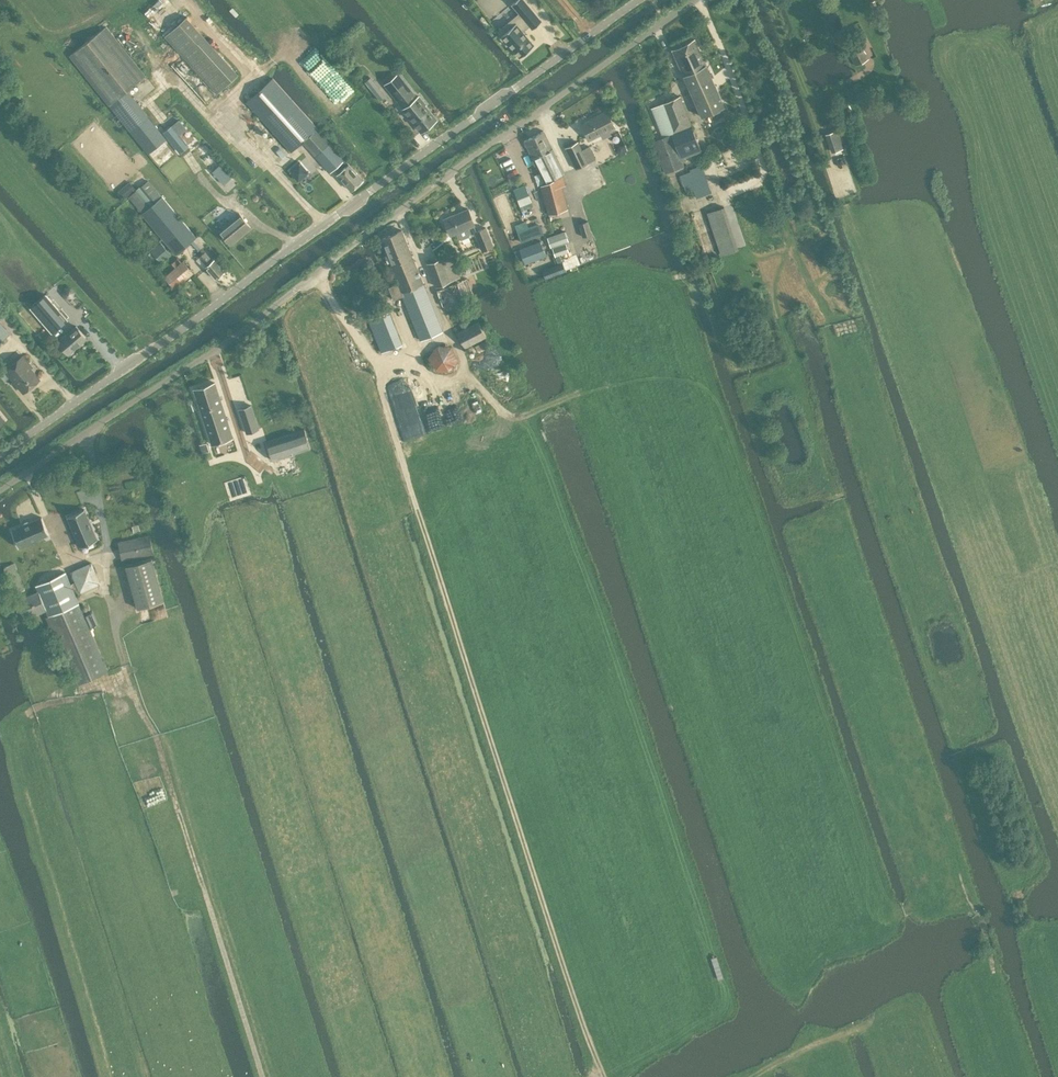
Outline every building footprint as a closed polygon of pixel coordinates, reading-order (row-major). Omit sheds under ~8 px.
[(499,31),(500,32),(502,35),(503,35),(503,36),(500,38),(507,45),(509,43),(520,56),(534,45),(534,44),(525,34),(523,31),(530,25),(532,28),(541,21),(541,20),(524,0),(516,0),(512,4),(516,9),(520,13),(504,27),(499,31)] [(166,35),(217,92),(238,73),(187,16),(166,35)] [(70,55),(109,104),(147,151),(172,183),(190,168),(128,90),(146,75),(106,26),(70,55)] [(855,65),(869,57),(858,38),(845,45),(855,65)] [(672,50),(701,116),(725,106),(695,39),(672,50)] [(398,73),(385,84),(404,108),(403,109),(421,131),(435,120),(424,105),(426,104),(419,96),(417,97),(398,73)] [(365,81),(380,100),(386,95),(370,77),(365,81)] [(330,171),(336,166),(340,171),(337,174),(351,190),(363,179),(349,163),(344,158),(345,158),(339,151),(318,128),(299,108),(273,78),(246,101),(291,152),(303,142),(312,151),(330,171)] [(653,141),(665,172),(684,165),(680,158),(701,150),(680,96),(651,108),(663,137),(653,141)] [(582,123),(589,139),(615,126),(607,109),(597,114),(598,116),(582,123)] [(179,120),(164,132),(179,151),(188,145),(178,133),(185,127),(179,120)] [(837,130),(825,133),(832,152),(843,149),(837,130)] [(524,141),(532,158),(545,151),(552,148),(543,131),(538,134),(537,131),(532,133),(534,136),(524,141)] [(585,163),(593,159),(596,158),(589,145),(581,149),(577,142),(565,147),(575,168),(585,163)] [(545,151),(532,158),(546,182),(562,174),(564,173),(554,151),(552,148),(545,151)] [(691,171),(680,175),(686,191),(694,188),(707,182),(701,165),(690,169),(691,171)] [(546,182),(541,185),(549,213),(568,208),(561,185),(565,184),(562,174),(546,182)] [(149,180),(142,186),(155,202),(162,196),(149,180)] [(525,184),(513,189),(517,198),(529,194),(525,184)] [(133,192),(129,196),(142,213),(149,207),(135,190),(133,192)] [(149,207),(142,213),(175,253),(192,239),(192,240),(196,237),(162,196),(155,202),(153,204),(150,206),(149,207)] [(724,207),(708,212),(721,253),(738,248),(724,207)] [(451,235),(456,233),(458,237),(462,238),(469,235),(471,232),(468,227),(475,225),(468,208),(444,218),(451,235)] [(240,213),(219,230),(231,244),(251,227),(240,213)] [(588,220),(579,222),(583,236),(592,233),(588,220)] [(517,231),(521,241),(544,232),(540,222),(517,231)] [(494,245),(485,226),(474,231),(482,250),(494,245)] [(382,238),(399,282),(389,286),(394,299),(403,295),(420,340),(442,331),(402,230),(382,238)] [(565,231),(547,237),(550,246),(568,240),(565,231)] [(519,248),(525,263),(546,255),(540,240),(519,248)] [(162,262),(166,259),(171,254),(161,242),(151,250),(162,262)] [(566,242),(552,247),(555,256),(569,251),(566,242)] [(199,257),(207,265),(206,266),(216,278),(224,271),(222,268),(210,256),(205,251),(199,257)] [(452,254),(428,262),(436,285),(460,276),(452,254)] [(183,260),(174,268),(165,276),(175,288),(193,272),(183,260)] [(566,270),(565,270),(562,262),(542,269),(545,277),(545,278),(566,270)] [(467,278),(461,280),(437,290),(443,305),(473,294),(467,278)] [(47,291),(40,297),(44,302),(51,296),(47,291)] [(53,299),(34,315),(50,333),(69,317),(53,299)] [(389,311),(369,319),(382,351),(402,343),(389,311)] [(479,321),(458,332),(465,346),(486,335),(479,321)] [(10,333),(0,322),(0,343),(10,333)] [(57,341),(68,354),(87,338),(76,325),(57,341)] [(452,345),(437,344),(428,356),(435,370),(450,371),(458,359),(452,345)] [(28,366),(29,364),(22,356),(6,369),(23,391),(39,379),(28,366)] [(194,388),(211,443),(233,436),(216,381),(194,388)] [(251,404),(239,408),(246,432),(259,427),(251,404)] [(273,459),(299,451),(310,448),(305,429),(267,440),(273,459)] [(251,494),(245,475),(225,482),(231,500),(251,494)] [(85,509),(67,516),(80,545),(97,538),(85,509)] [(41,517),(12,529),(19,547),(49,534),(41,517)] [(150,535),(119,541),(122,559),(153,553),(150,535)] [(126,565),(138,608),(163,601),(151,558),(126,565)] [(79,591),(81,591),(100,582),(91,561),(70,570),(79,591)] [(15,562),(4,566),(4,567),(14,593),(25,589),(15,563),(15,562)] [(38,590),(17,599),(26,619),(47,610),(50,616),(47,617),(76,684),(108,671),(66,572),(36,585),(38,590)] [(91,612),(86,614),(91,627),(96,625),(98,624),(93,611),(91,612)]
